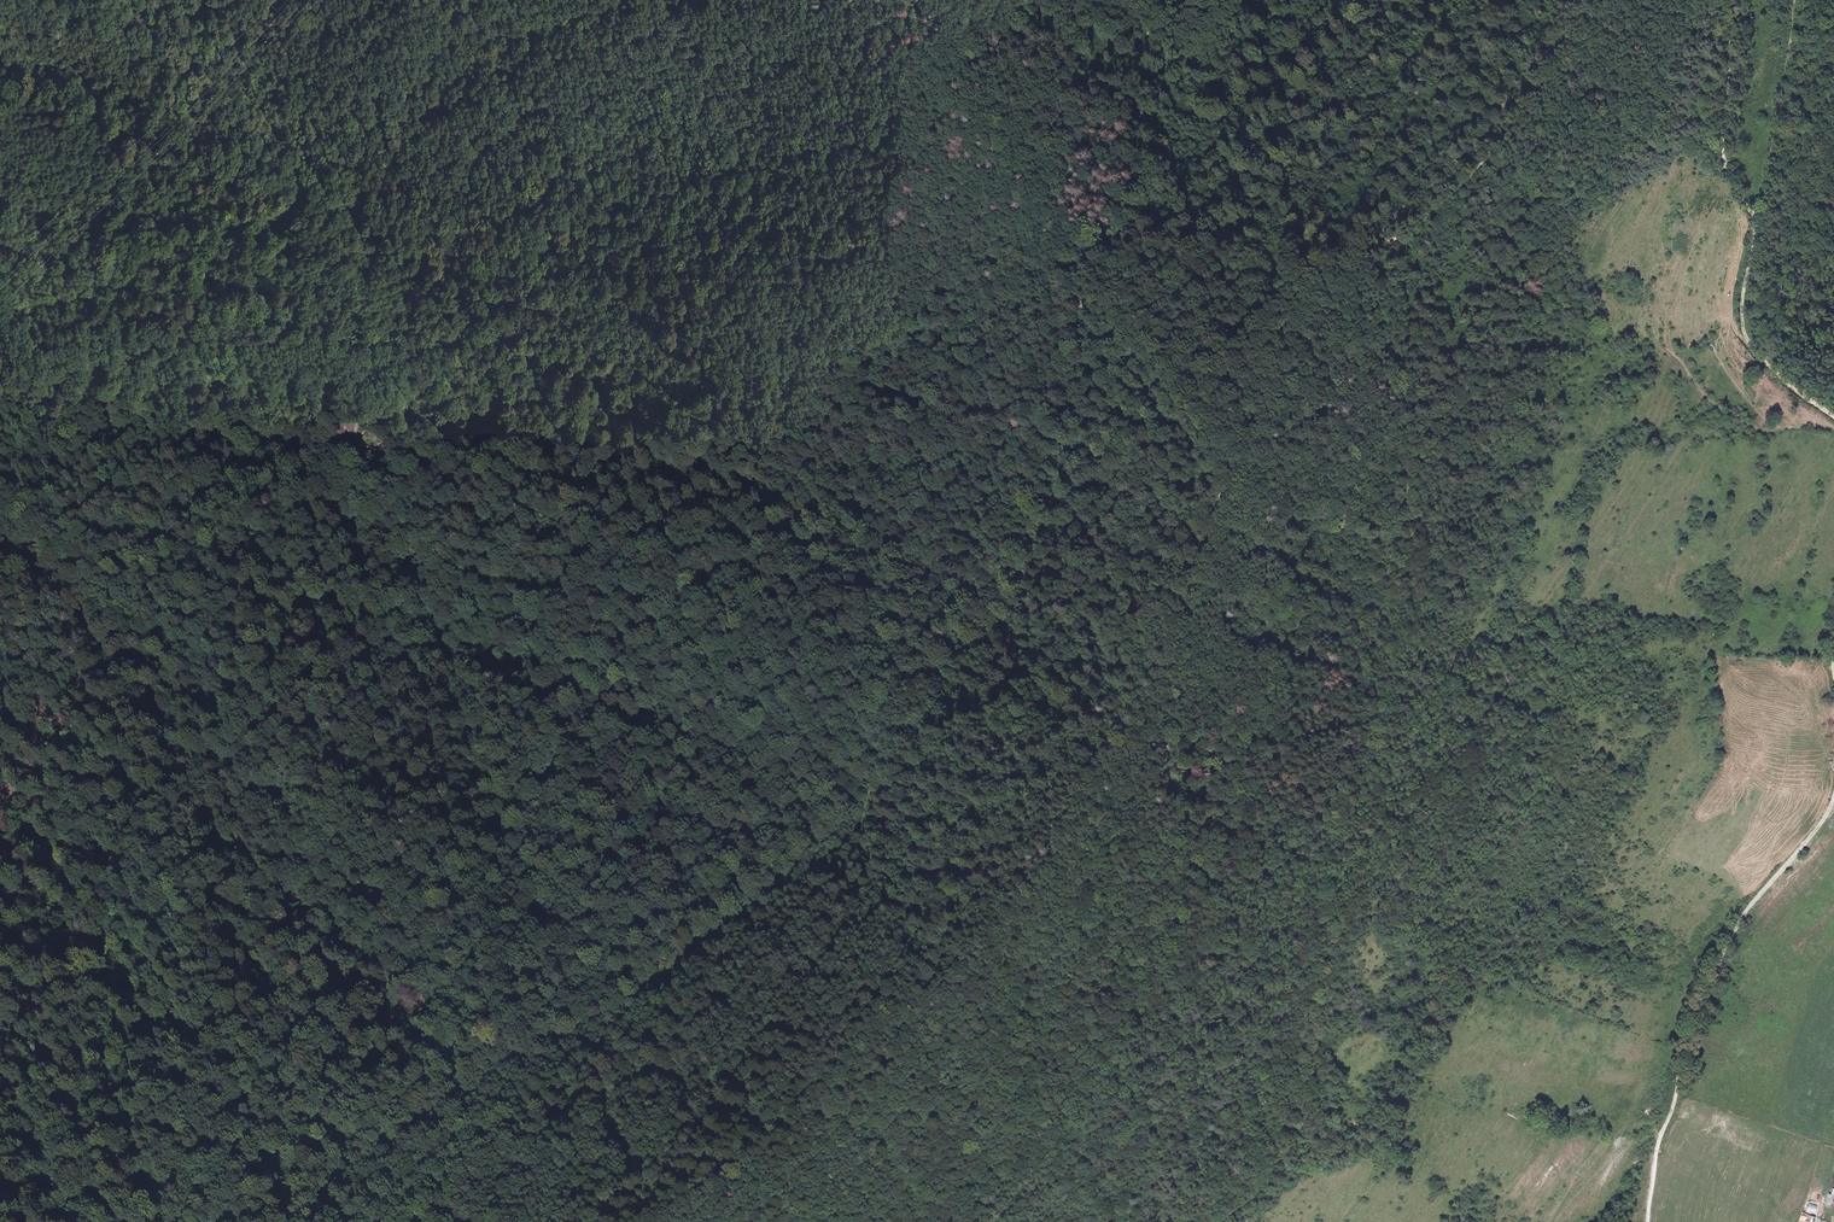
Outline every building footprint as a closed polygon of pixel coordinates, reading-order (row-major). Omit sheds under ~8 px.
[(1687,1018),(1692,1006),(1682,1003),(1678,1014),(1687,1018)] [(1816,1212),(1818,1206),(1809,1203),(1807,1209),(1816,1212)]
